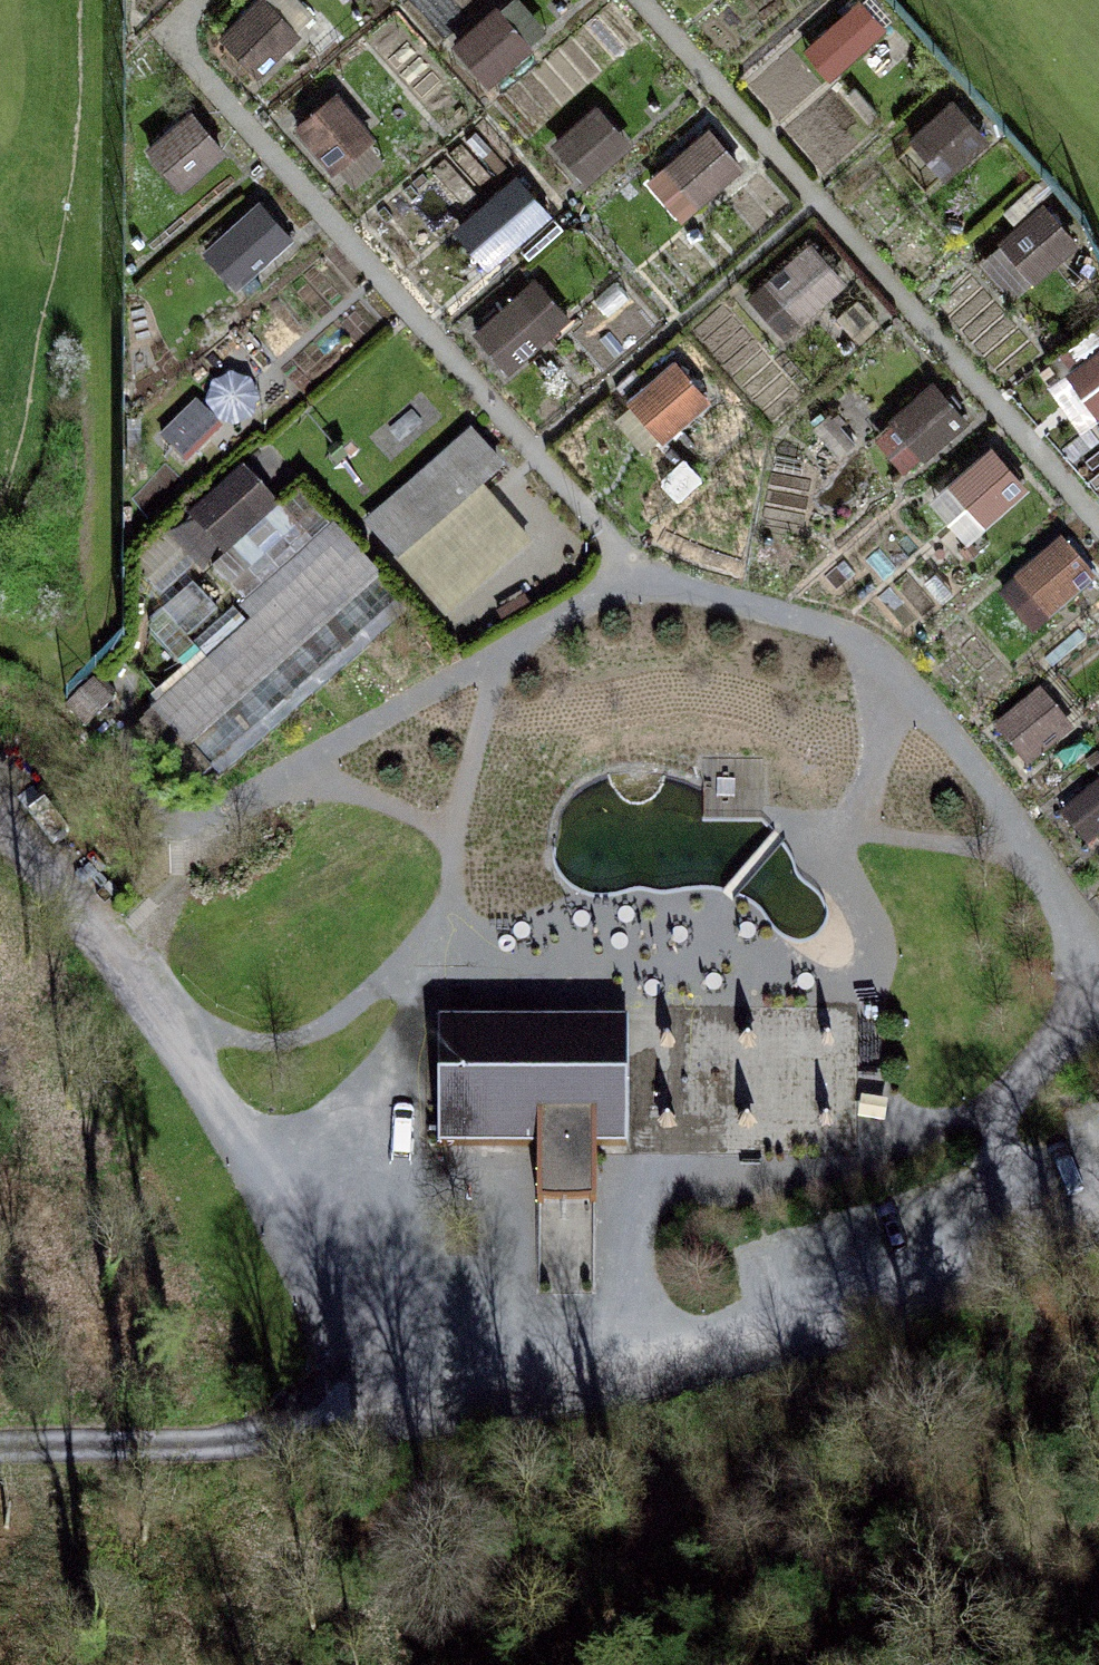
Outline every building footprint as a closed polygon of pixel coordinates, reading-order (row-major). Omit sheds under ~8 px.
[(317,23),(300,0),(259,0),(217,31),(249,74),(317,23)] [(450,44),(486,91),(535,54),(498,6),(450,44)] [(863,6),(830,32),(850,57),(883,31),(863,6)] [(292,128),(336,180),(381,142),(337,90),(292,128)] [(906,140),(937,175),(983,135),(952,100),(906,140)] [(550,147),(587,185),(630,144),(594,106),(550,147)] [(178,190),(225,151),(192,110),(144,149),(178,190)] [(680,225),(745,171),(708,126),(642,179),(680,225)] [(493,269),(551,214),(514,174),(455,229),(493,269)] [(235,293),(298,239),(261,196),(198,250),(235,293)] [(1014,284),(1078,259),(1058,210),(994,235),(1014,284)] [(808,245),(746,293),(781,337),(843,288),(808,245)] [(502,373),(570,321),(538,279),(470,331),(502,373)] [(1076,412),(1098,407),(1098,353),(1063,362),(1076,412)] [(675,355),(622,404),(661,446),(714,398),(675,355)] [(870,439),(906,477),(964,422),(928,384),(870,439)] [(448,627),(557,526),(468,430),(359,530),(448,627)] [(966,546),(1031,488),(992,444),(926,502),(966,546)] [(242,465),(169,534),(250,620),(136,727),(191,785),(391,596),(328,530),(315,542),(242,465)] [(1025,640),(1094,594),(1062,545),(993,591),(1025,640)] [(992,731),(1023,771),(1072,734),(1041,693),(992,731)] [(1098,841),(1098,797),(1069,822),(1090,848),(1098,841)] [(623,1020),(434,1020),(434,1150),(532,1150),(532,1205),(574,1205),(591,1205),(591,1147),(623,1147),(623,1020)]
